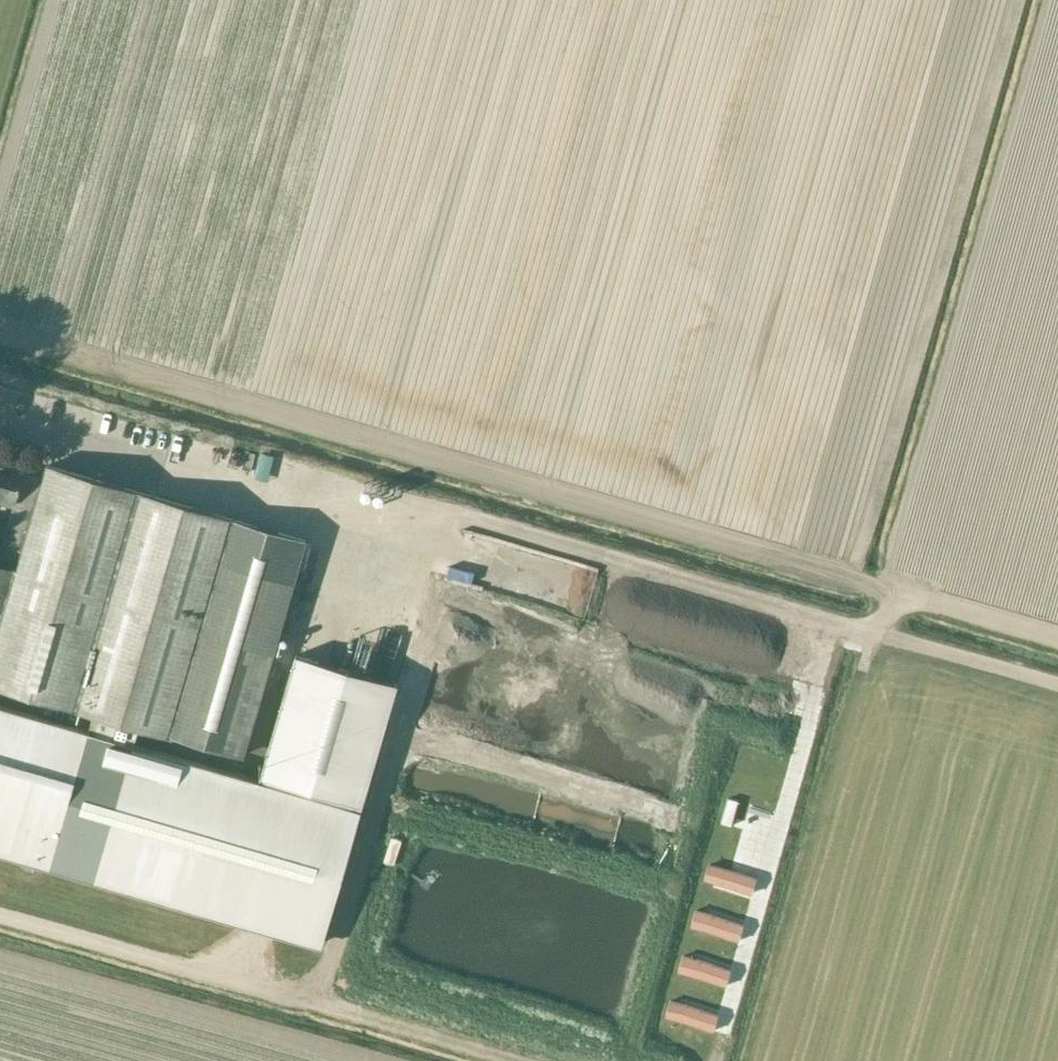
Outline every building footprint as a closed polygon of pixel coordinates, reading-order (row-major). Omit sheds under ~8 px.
[(40,487),(36,501),(17,495),(15,502),(14,502),(0,549),(0,852),(321,945),(398,684),(298,656),(260,781),(135,744),(141,724),(244,753),(282,624),(282,623),(307,540),(47,463),(44,472),(40,487)] [(4,468),(0,467),(0,497),(14,502),(15,502),(17,495),(36,501),(40,487),(20,481),(23,471),(5,466),(4,468)] [(706,867),(701,883),(752,897),(756,881),(706,867)] [(693,912),(689,928),(739,942),(744,926),(693,912)] [(676,972),(727,987),(731,971),(681,956),(676,972)] [(669,1001),(664,1017),(715,1031),(720,1015),(669,1001)]
